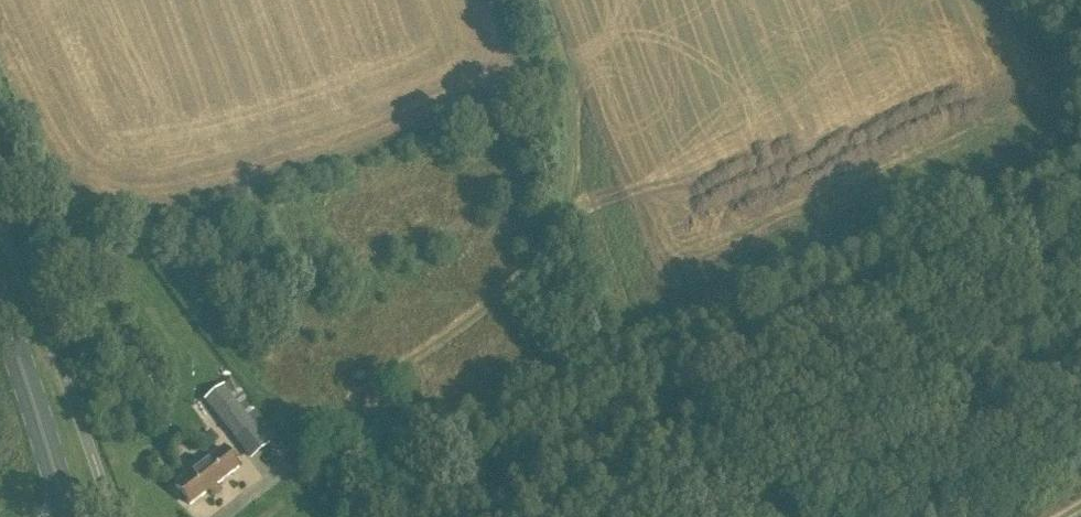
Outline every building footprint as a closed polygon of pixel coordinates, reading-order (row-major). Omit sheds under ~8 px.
[(222,391),(204,406),(249,461),(276,439),(243,399),(234,406),(222,391)] [(223,451),(175,488),(191,509),(239,471),(223,451)]
